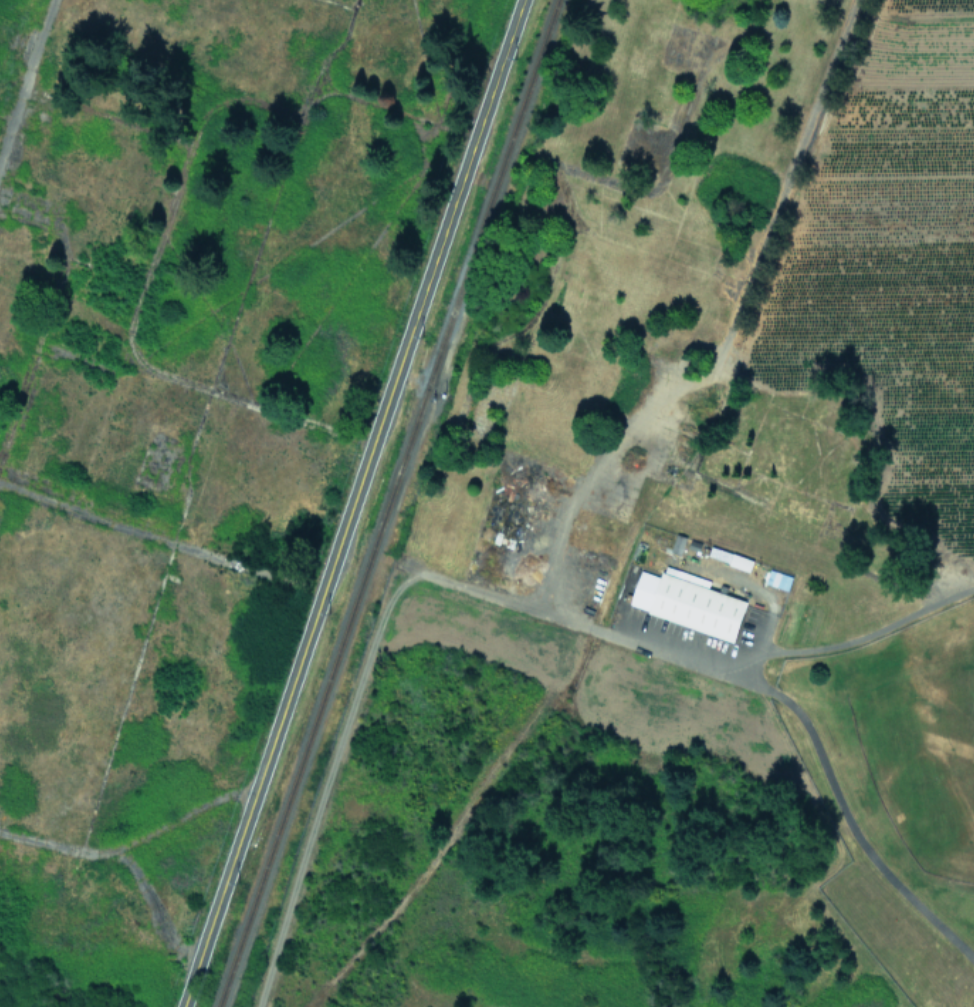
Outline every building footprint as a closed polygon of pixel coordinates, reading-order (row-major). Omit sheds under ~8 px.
[(686,537),(676,533),(669,551),(679,555),(686,537)] [(764,583),(787,590),(791,576),(769,569),(764,583)] [(659,577),(640,570),(627,605),(733,643),(748,602),(661,571),(659,577)]
